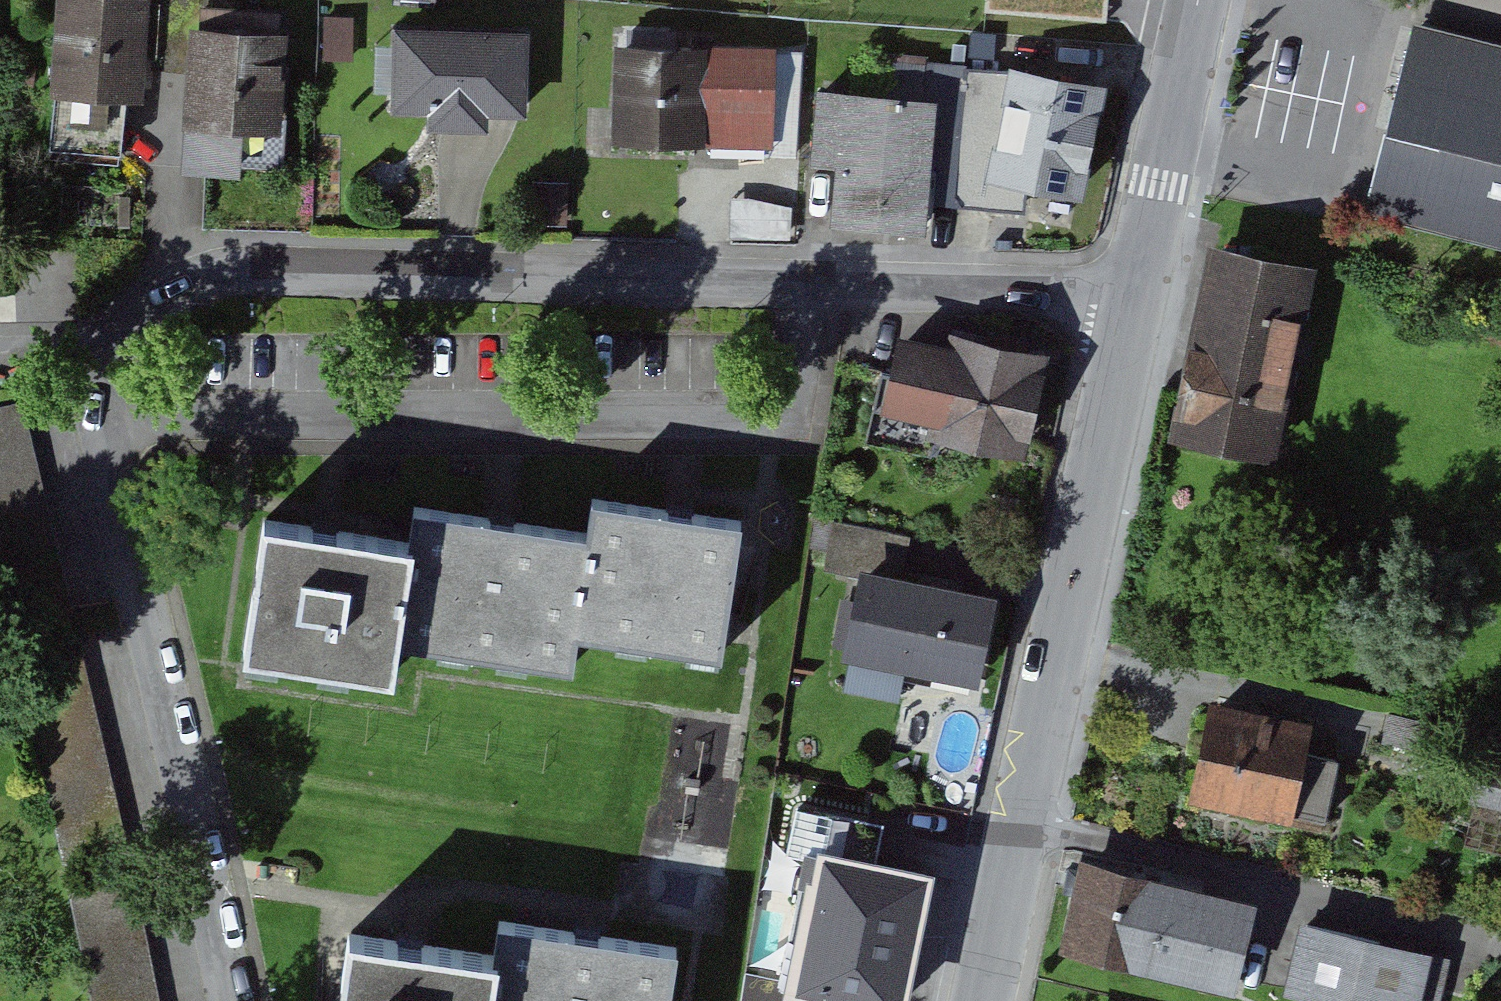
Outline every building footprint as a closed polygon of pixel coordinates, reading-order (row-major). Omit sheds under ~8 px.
[(65,86),(133,89),(149,90),(153,0),(69,0),(65,86)] [(212,27),(292,30),(293,7),(213,4),(212,27)] [(1426,17),(1376,212),(1500,242),(1500,37),(1426,17)] [(297,117),(288,117),(292,30),(212,27),(205,26),(199,165),(295,169),(297,117)] [(535,30),(408,26),(406,102),(443,103),(443,119),(494,121),(494,105),(515,106),(533,106),(535,30)] [(810,53),(631,48),(629,130),(720,132),(719,149),(807,152),(810,53)] [(1035,173),(1085,184),(1107,86),(1029,68),(1028,75),(1007,167),(1035,173)] [(1028,75),(979,71),(971,183),(981,198),(1033,202),(1035,173),(1007,167),(1028,75)] [(130,150),(133,89),(65,86),(63,147),(130,150)] [(935,222),(945,100),(834,91),(829,153),(854,155),(848,215),(935,222)] [(1317,269),(1229,250),(1191,427),(1279,446),(1317,269)] [(965,338),(963,351),(914,341),(901,401),(949,411),(946,426),(1028,444),(1047,356),(965,338)] [(0,406),(0,534),(21,621),(79,608),(30,399),(0,406)] [(690,511),(607,499),(602,531),(587,635),(736,656),(756,521),(690,511)] [(514,519),(429,506),(424,542),(409,645),(582,669),(587,635),(602,531),(514,519)] [(337,529),(273,520),(253,657),(404,679),(409,645),(424,542),(337,529)] [(837,566),(877,574),(909,581),(913,560),(918,534),(847,520),(837,566)] [(877,574),(862,650),(911,660),(997,677),(1012,602),(909,581),(877,574)] [(83,636),(24,650),(75,860),(133,846),(83,636)] [(911,660),(862,650),(855,682),(905,692),(911,660)] [(1312,725),(1227,706),(1208,790),(1335,818),(1349,756),(1307,747),(1312,725)] [(1460,725),(1398,709),(1391,738),(1452,754),(1460,725)] [(1500,744),(1488,796),(1500,800),(1500,744)] [(869,838),(873,817),(808,805),(800,847),(815,850),(865,860),(869,838)] [(933,872),(865,860),(815,850),(789,983),(885,1000),(908,1000),(933,872)] [(1097,861),(1077,944),(1247,985),(1267,902),(1097,861)] [(84,889),(106,1000),(166,1000),(141,877),(84,889)] [(512,922),(508,960),(502,1000),(684,1000),(692,949),(602,935),(512,922)] [(1318,925),(1304,987),(1366,1000),(1448,1000),(1458,958),(1318,925)] [(358,938),(348,1000),(502,1000),(508,960),(432,948),(358,938)]
